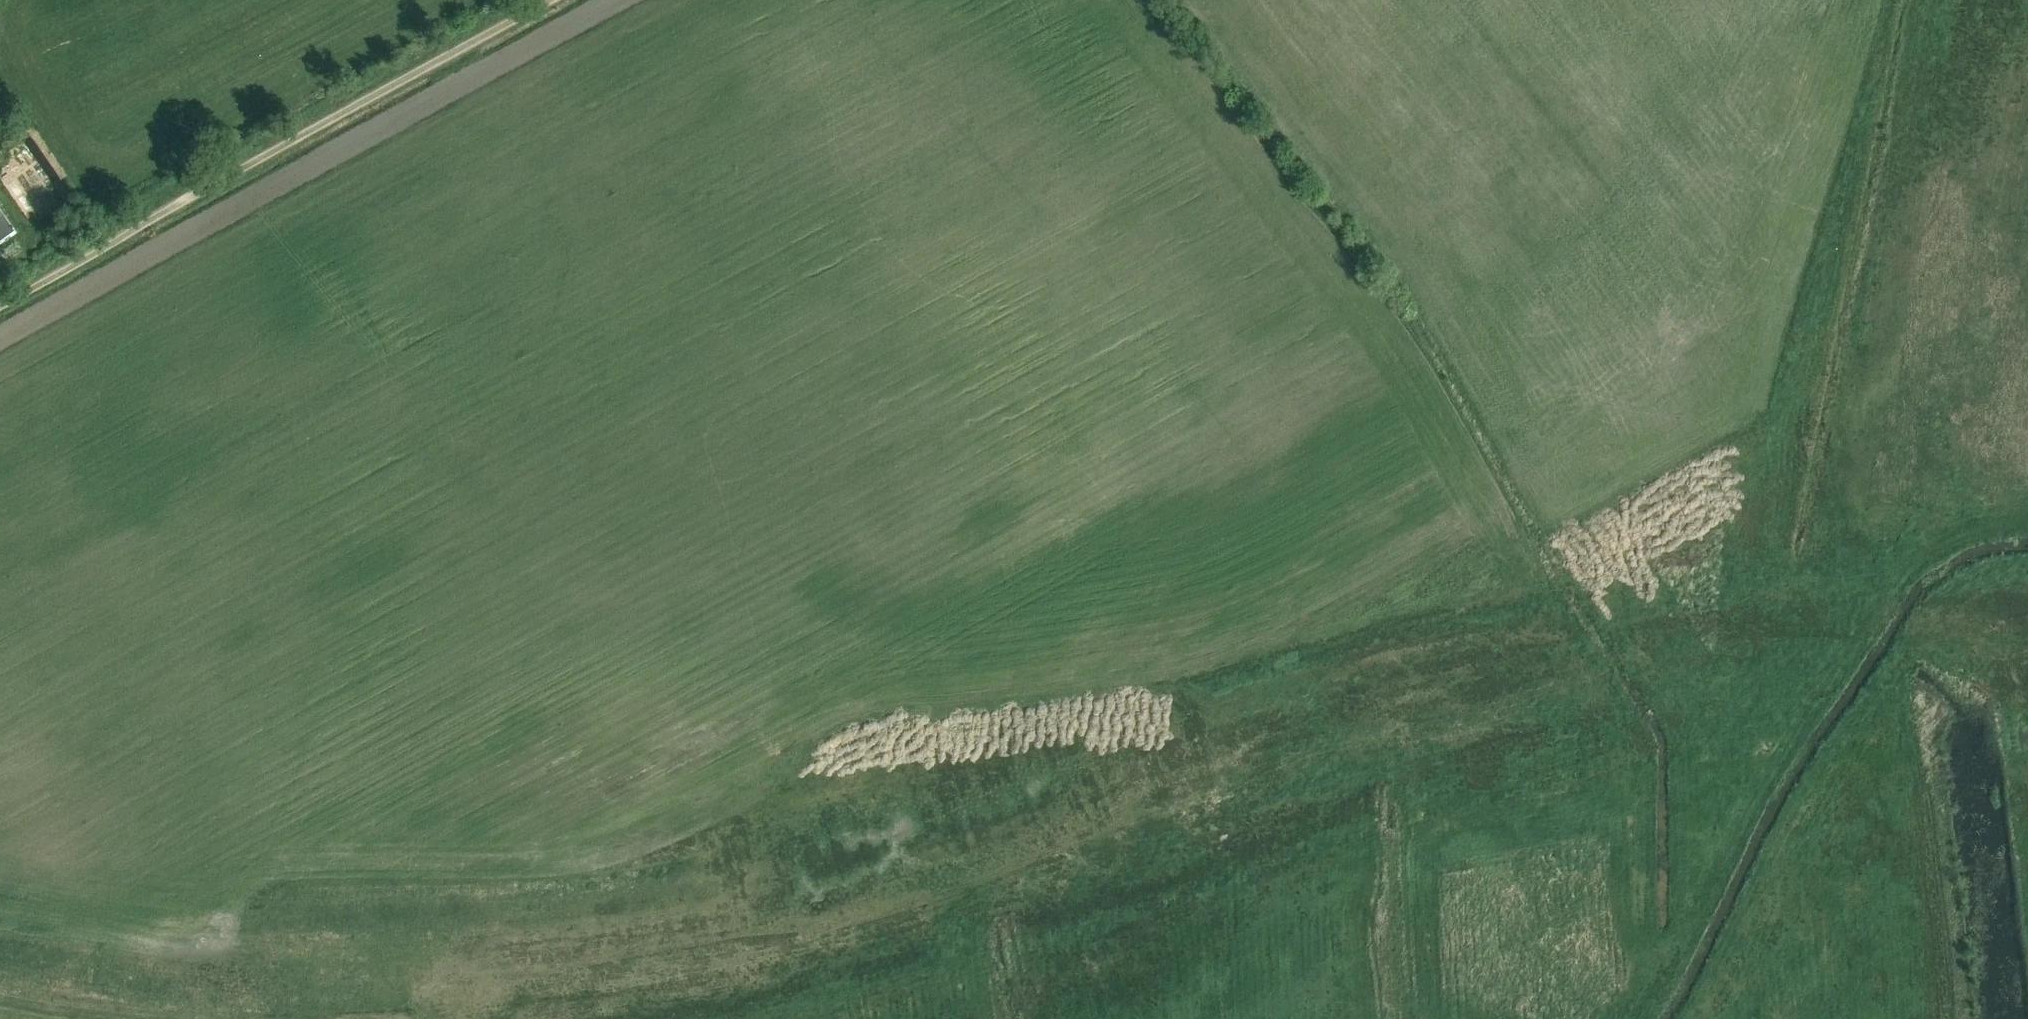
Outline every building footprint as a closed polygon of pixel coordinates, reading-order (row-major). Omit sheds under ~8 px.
[(15,231),(0,210),(0,242),(15,231)]
